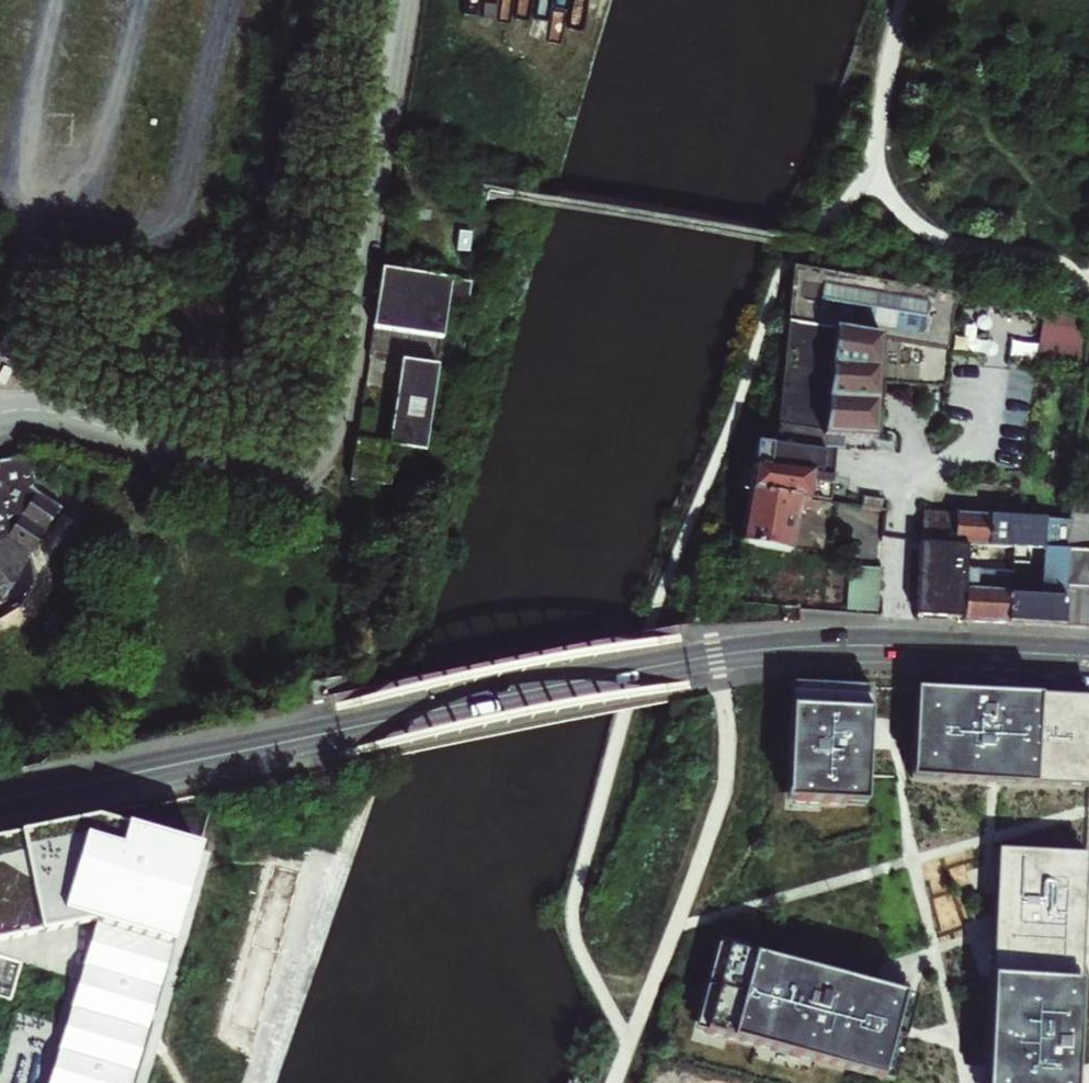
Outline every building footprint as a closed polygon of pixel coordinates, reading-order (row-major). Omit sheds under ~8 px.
[(471,281),(382,265),(372,326),(440,337),(444,307),(466,310),(471,281)] [(786,329),(942,356),(947,323),(951,301),(838,280),(793,272),(786,329)] [(1044,317),(1039,372),(1082,381),(1084,373),(1088,331),(1088,325),(1044,317)] [(935,396),(942,356),(786,329),(773,442),(772,445),(771,457),(769,475),(807,479),(813,480),(815,480),(829,481),(831,456),(838,457),(841,445),(868,447),(874,390),(935,396)] [(433,364),(400,358),(387,442),(419,447),(433,364)] [(361,403),(357,427),(372,429),(376,405),(361,403)] [(377,482),(380,460),(383,441),(355,437),(352,457),(349,478),(377,482)] [(30,454),(0,459),(0,612),(21,609),(38,583),(34,552),(64,507),(34,486),(37,479),(30,454)] [(771,457),(751,454),(742,502),(792,506),(805,508),(807,479),(769,475),(771,457)] [(380,460),(377,482),(388,483),(391,462),(380,460)] [(742,502),(733,555),(786,560),(791,519),(792,506),(742,502)] [(792,506),(791,519),(809,521),(810,508),(805,508),(792,506)] [(987,545),(986,514),(955,512),(952,543),(962,543),(965,544),(987,545)] [(1088,625),(1088,571),(1088,558),(1088,514),(1071,513),(1070,520),(1066,550),(1064,624),(1088,625)] [(1007,621),(1055,624),(1064,624),(1066,550),(1054,550),(1055,519),(986,514),(987,545),(1012,547),(1010,570),(1007,621)] [(1070,520),(1055,519),(1054,550),(1066,550),(1070,520)] [(932,615),(963,618),(964,568),(965,550),(965,544),(962,543),(952,543),(919,540),(916,615),(932,615)] [(971,619),(1007,621),(1010,570),(964,568),(963,618),(971,619)] [(876,581),(845,578),(843,619),(873,623),(876,581)] [(872,688),(792,684),(786,771),(795,772),(794,802),(846,805),(847,796),(866,797),(872,688)] [(916,691),(912,778),(1088,788),(1088,698),(916,691)] [(202,845),(107,817),(0,839),(0,1082),(130,1082),(202,845)] [(997,851),(985,1082),(1075,1082),(1086,855),(997,851)] [(905,994),(729,948),(706,1031),(882,1079),(905,994)]
